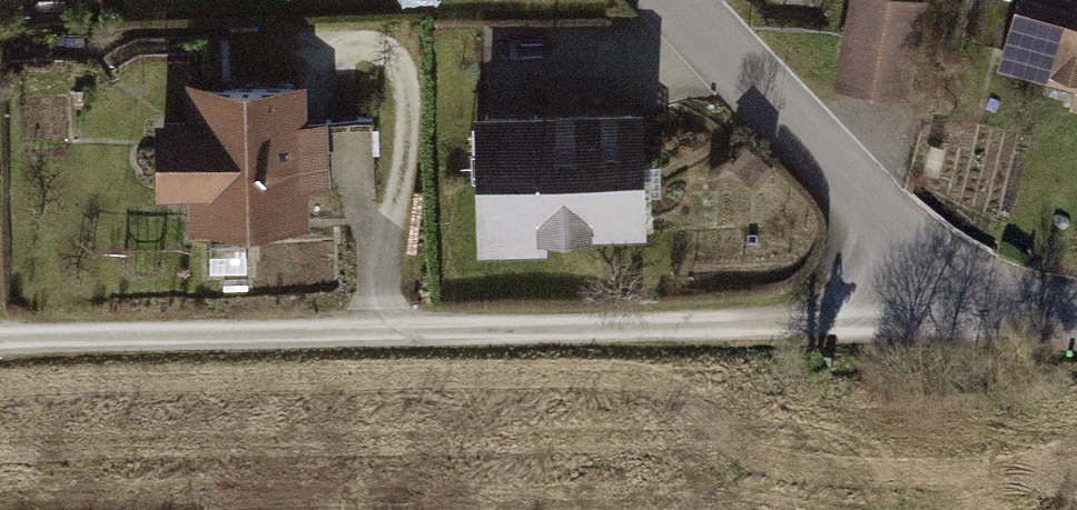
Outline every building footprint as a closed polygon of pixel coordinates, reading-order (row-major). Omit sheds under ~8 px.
[(994,75),(1069,93),(1063,116),(1076,119),(1076,0),(1012,0),(994,75)] [(307,120),(306,82),(185,87),(186,119),(149,121),(153,202),(190,200),(192,241),(312,237),(310,188),(331,187),(328,119),(307,120)] [(637,113),(473,119),(478,259),(642,253),(637,113)]
